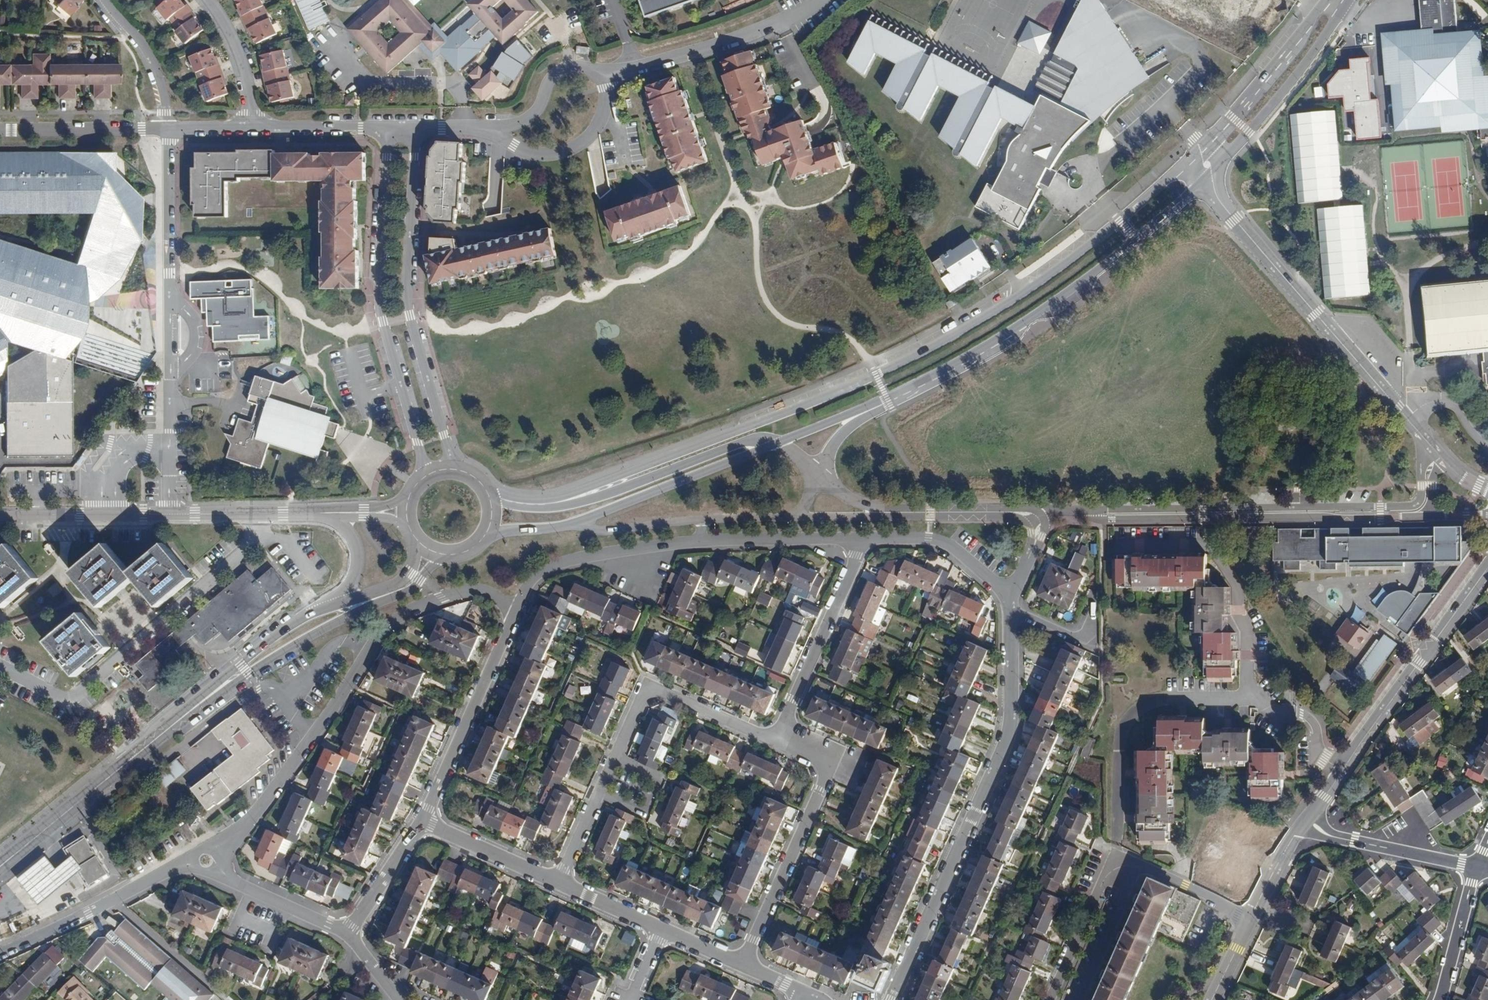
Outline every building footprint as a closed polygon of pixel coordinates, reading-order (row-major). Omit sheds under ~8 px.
[(59,2),(57,4),(69,14),(73,10),(78,4),(81,0),(57,0),(59,2)] [(171,18),(175,23),(188,14),(183,8),(186,5),(182,0),(169,0),(159,7),(169,20),(171,18)] [(242,10),(245,15),(249,13),(252,19),(268,12),(262,0),(237,0),(242,10)] [(308,30),(329,21),(320,0),(295,0),(308,30)] [(349,29),(355,35),(364,46),(370,42),(373,45),(368,50),(388,73),(421,44),(425,41),(435,51),(434,58),(442,51),(459,70),(483,49),(482,48),(497,34),(499,36),(505,44),(515,35),(528,23),(528,22),(540,11),(530,0),(474,0),(473,0),(477,5),(473,8),(477,13),(463,26),(462,26),(449,38),(445,41),(435,30),(432,33),(429,30),(402,0),(381,0),(349,29)] [(429,29),(429,30),(432,33),(435,30),(445,41),(449,38),(436,23),(433,25),(410,0),(403,0),(429,29)] [(469,4),(473,8),(477,5),(473,0),(469,4)] [(688,0),(683,4),(678,6),(672,8),(666,8),(660,7),(654,5),(648,1),(647,0),(642,0),(648,17),(697,0),(688,0)] [(648,1),(654,5),(660,7),(666,8),(672,8),(678,6),(683,4),(688,0),(647,0),(648,1)] [(1059,168),(1060,166),(1062,164),(1064,163),(1066,161),(1069,159),(1070,159),(1073,158),(1075,157),(1077,156),(1080,155),(1082,154),(1085,154),(1087,154),(1090,154),(1092,154),(1097,154),(1097,153),(1097,150),(1097,148),(1098,145),(1098,143),(1099,140),(1100,137),(1100,135),(1101,133),(1102,131),(1103,129),(1104,126),(1105,124),(1107,122),(1100,115),(1102,113),(1103,112),(1105,110),(1107,108),(1109,107),(1111,105),(1113,104),(1115,102),(1117,100),(1119,99),(1121,97),(1123,96),(1124,95),(1127,93),(1129,91),(1131,90),(1133,88),(1135,87),(1137,85),(1139,84),(1141,83),(1143,81),(1145,80),(1147,79),(1149,77),(1100,0),(1083,0),(1055,54),(1080,67),(1061,105),(1042,95),(1037,106),(997,86),(995,89),(989,86),(991,82),(934,53),(932,57),(926,53),(927,50),(870,20),(849,62),(864,75),(876,52),(898,64),(884,91),(899,103),(898,105),(898,107),(898,109),(899,110),(902,111),(904,110),(906,109),(921,121),(939,85),(962,97),(941,137),(955,149),(954,152),(955,154),(956,155),(959,156),(961,156),(963,155),(977,167),(1002,118),(1020,127),(1017,132),(1022,134),(1016,140),(1014,142),(1012,145),(1011,146),(1010,149),(1009,152),(1009,156),(1009,161),(1008,161),(995,187),(988,183),(976,207),(1021,230),(1042,189),(1039,186),(1041,182),(1049,186),(1059,168)] [(1254,0),(1139,0),(1192,23),(1189,30),(1232,50),(1254,0)] [(1480,31),(1457,32),(1454,0),(1419,0),(1422,35),(1389,38),(1389,44),(1396,130),(1461,125),(1480,123),(1480,128),(1477,129),(1478,139),(1481,138),(1481,140),(1487,140),(1487,138),(1487,111),(1480,31)] [(186,5),(183,8),(188,14),(193,10),(188,4),(186,5)] [(193,10),(188,14),(192,20),(196,18),(197,16),(193,10)] [(242,10),(240,11),(246,22),(252,19),(249,13),(245,15),(242,10)] [(251,28),(253,33),(258,43),(278,33),(268,12),(252,19),(255,25),(251,28)] [(188,14),(175,23),(180,29),(177,31),(187,43),(205,30),(196,18),(192,20),(188,14)] [(252,19),(246,22),(251,34),(253,33),(251,28),(255,25),(252,19)] [(1030,22),(1019,43),(1040,54),(1052,33),(1030,22)] [(504,52),(495,67),(516,79),(524,66),(534,58),(519,40),(504,52)] [(425,41),(421,44),(434,58),(435,51),(425,41)] [(370,42),(364,46),(368,50),(373,45),(370,42)] [(590,49),(591,47),(578,45),(578,47),(578,52),(590,54),(590,49)] [(219,64),(217,59),(213,48),(188,57),(197,79),(216,72),(214,66),(219,64)] [(285,50),(263,55),(266,66),(267,71),(272,70),(274,77),(290,73),(285,50)] [(737,102),(735,103),(745,132),(749,131),(771,123),(773,122),(768,108),(773,107),(758,64),(755,65),(754,60),(756,60),(752,50),(751,50),(751,51),(750,51),(749,51),(748,52),(747,52),(746,52),(746,53),(745,53),(744,53),(743,53),(743,54),(742,54),(741,54),(740,54),(739,55),(738,55),(736,56),(735,56),(734,57),(733,57),(732,57),(731,58),(730,58),(729,58),(729,59),(728,59),(727,59),(726,59),(725,60),(724,60),(723,60),(728,74),(725,75),(732,93),(733,93),(738,91),(741,97),(735,99),(737,102)] [(34,54),(34,65),(30,65),(30,97),(37,97),(37,84),(36,83),(36,80),(39,80),(39,81),(40,83),(48,82),(49,82),(49,65),(49,54),(34,54)] [(1080,67),(1055,54),(1051,62),(1049,61),(1034,91),(1042,95),(1061,105),(1080,67)] [(216,72),(223,70),(219,58),(217,59),(219,64),(214,66),(216,72)] [(1381,137),(1378,98),(1370,99),(1368,63),(1371,63),(1370,58),(1350,59),(1350,69),(1339,70),(1328,84),(1329,96),(1344,95),(1345,110),(1355,110),(1357,139),(1381,137)] [(67,97),(67,64),(49,65),(49,82),(56,82),(58,81),(58,80),(61,80),(61,82),(60,84),(60,97),(67,97)] [(85,82),(85,64),(67,64),(67,97),(75,97),(75,84),(73,82),(73,80),(76,80),(78,82),(85,82)] [(102,96),(102,64),(85,64),(85,82),(91,82),(93,80),(96,80),(96,82),(95,84),(95,96),(102,96)] [(120,82),(120,64),(102,64),(102,96),(110,96),(110,84),(108,82),(108,79),(111,79),(111,80),(113,82),(120,82)] [(9,65),(0,65),(0,81),(2,83),(9,83),(9,65)] [(30,97),(30,65),(12,65),(12,83),(19,83),(21,81),(21,80),(24,80),(24,83),(22,84),(23,97),(30,97)] [(266,66),(264,66),(267,79),(274,77),(272,70),(267,71),(266,66)] [(488,97),(490,98),(497,92),(497,90),(496,88),(500,84),(490,73),(486,77),(477,67),(468,76),(471,80),(476,85),(472,89),(482,101),(484,98),(487,96),(488,97)] [(226,82),(228,82),(223,70),(216,72),(219,79),(224,77),(226,82)] [(205,102),(230,93),(226,82),(224,77),(219,79),(216,72),(197,79),(205,102)] [(270,85),(271,90),(274,102),(296,97),(290,73),(274,77),(275,84),(270,85)] [(274,77),(267,79),(269,91),(271,90),(270,85),(275,84),(274,77)] [(676,77),(649,86),(654,101),(652,102),(672,159),(674,158),(679,172),(709,161),(684,90),(681,91),(676,77)] [(1332,113),(1293,117),(1300,201),(1331,198),(1332,205),(1314,206),(1322,296),(1367,292),(1359,202),(1337,204),(1336,197),(1339,197),(1337,170),(1332,113)] [(804,119),(773,130),(755,137),(765,164),(787,157),(792,155),(793,159),(788,160),(794,178),(821,168),(824,175),(845,167),(842,158),(836,142),(815,149),(810,136),(808,130),(805,123),(804,119)] [(771,123),(749,131),(752,138),(755,137),(773,130),(771,123)] [(840,141),(836,142),(842,158),(845,156),(840,141)] [(441,142),(441,144),(435,151),(435,157),(432,157),(430,207),(432,207),(432,214),(438,221),(438,222),(458,223),(459,209),(462,209),(464,182),(466,182),(467,162),(463,162),(464,144),(441,142)] [(0,151),(0,214),(95,213),(96,213),(112,161),(119,169),(120,150),(0,151)] [(199,152),(199,168),(195,168),(195,204),(198,204),(198,217),(229,216),(228,181),(241,181),(241,177),(276,177),(276,180),(328,180),(328,188),(326,188),(326,201),(324,201),(324,231),(326,231),(327,257),(324,257),(324,288),(360,288),(359,250),(355,250),(355,238),(358,238),(358,200),(357,200),(357,188),(355,188),(355,180),(367,180),(367,153),(340,153),(340,156),(334,156),(334,153),(324,153),(324,156),(312,156),(311,153),(303,153),(303,156),(297,156),(297,153),(276,153),(276,150),(254,150),(254,153),(248,153),(248,150),(240,150),(240,152),(227,152),(227,155),(220,155),(220,152),(199,152)] [(96,213),(95,213),(79,263),(89,266),(92,304),(122,279),(144,241),(147,197),(119,169),(112,161),(96,213)] [(608,212),(618,240),(632,235),(633,239),(680,222),(678,219),(692,214),(682,185),(608,212)] [(428,255),(434,283),(462,277),(464,279),(470,278),(471,275),(481,273),(483,275),(488,273),(490,271),(501,268),(503,269),(512,268),(513,266),(535,261),(537,262),(545,260),(547,258),(558,256),(552,229),(484,243),(470,246),(468,248),(462,250),(460,248),(459,248),(457,238),(433,238),(432,254),(428,255)] [(89,266),(79,263),(0,238),(0,327),(10,339),(12,342),(37,350),(70,359),(85,339),(91,324),(92,307),(92,304),(89,266)] [(934,263),(952,292),(971,279),(972,280),(991,268),(973,239),(954,252),(953,250),(934,263)] [(252,278),(189,281),(189,299),(202,299),(203,311),(208,311),(209,324),(213,324),(214,343),(270,341),(270,314),(253,315),(252,278)] [(1431,353),(1471,350),(1483,348),(1484,361),(1482,362),(1482,363),(1483,374),(1485,374),(1486,384),(1487,386),(1487,282),(1425,288),(1431,353)] [(947,303),(950,308),(959,303),(956,298),(947,303)] [(9,374),(9,366),(10,339),(0,327),(0,379),(9,374)] [(1483,348),(1471,350),(1472,364),(1482,363),(1482,362),(1484,361),(1483,348)] [(70,359),(37,350),(9,366),(9,374),(10,456),(75,456),(74,360),(70,359)] [(295,355),(285,352),(282,362),(292,365),(295,355)] [(285,384),(258,375),(249,401),(259,404),(253,421),(240,417),(236,429),(241,431),(239,437),(225,433),(232,443),(228,457),(262,468),(271,440),(319,455),(317,461),(325,463),(329,451),(322,448),(326,435),(336,438),(341,423),(331,420),(332,418),(326,417),(329,406),(314,402),(316,396),(311,394),(308,389),(303,392),(294,378),(285,384)] [(1276,420),(1276,429),(1295,429),(1295,421),(1276,420)] [(1463,526),(1410,527),(1411,536),(1459,536),(1459,541),(1463,541),(1463,526)] [(1284,570),(1300,570),(1300,561),(1320,561),(1320,570),(1336,570),(1336,561),(1350,560),(1350,567),(1358,567),(1358,563),(1368,562),(1368,567),(1376,567),(1376,563),(1386,563),(1386,567),(1394,567),(1394,563),(1464,562),(1471,551),(1474,543),(1474,541),(1471,540),(1470,540),(1470,541),(1463,541),(1459,541),(1459,536),(1411,536),(1410,527),(1364,527),(1364,537),(1350,537),(1350,528),(1315,528),(1315,537),(1301,537),(1301,528),(1278,528),(1278,542),(1273,542),(1273,561),(1283,561),(1284,570)] [(72,573),(101,608),(135,579),(159,608),(194,578),(165,543),(130,572),(107,543),(72,573)] [(4,608),(39,579),(10,544),(0,552),(0,603),(4,608)] [(1207,588),(1207,555),(1189,555),(1189,553),(1180,553),(1180,557),(1144,557),(1144,554),(1135,554),(1135,559),(1116,559),(1116,584),(1127,584),(1127,589),(1135,589),(1135,590),(1189,589),(1189,588),(1197,588),(1197,605),(1195,605),(1195,633),(1204,633),(1204,660),(1205,660),(1209,660),(1209,668),(1209,679),(1234,679),(1234,668),(1238,668),(1238,660),(1239,660),(1239,651),(1236,651),(1236,633),(1227,633),(1227,615),(1231,615),(1231,605),(1230,605),(1230,587),(1207,588)] [(774,562),(766,580),(774,583),(777,576),(794,583),(801,566),(784,558),(781,565),(774,562)] [(743,568),(736,585),(753,593),(760,577),(766,580),(774,562),(767,559),(760,575),(743,568)] [(716,564),(708,581),(715,584),(718,577),(736,585),(743,568),(726,560),(723,567),(716,564)] [(896,585),(899,578),(916,586),(924,568),(906,560),(905,563),(899,561),(897,566),(889,562),(885,571),(882,570),(879,577),(896,585)] [(678,586),(677,586),(695,594),(702,578),(708,581),(716,564),(709,561),(702,576),(685,569),(682,577),(673,573),(669,582),(678,586)] [(1052,563),(1045,579),(1038,595),(1054,602),(1070,609),(1077,593),(1084,577),(1068,570),(1052,563)] [(801,566),(794,583),(811,591),(810,593),(817,596),(825,579),(818,576),(819,574),(801,566)] [(136,665),(144,675),(139,680),(149,691),(185,661),(176,650),(196,633),(206,644),(221,632),(229,642),(291,590),(273,568),(257,581),(249,570),(136,665)] [(937,574),(924,568),(916,586),(932,593),(928,603),(923,615),(930,618),(935,606),(943,589),(947,580),(950,574),(940,569),(937,574)] [(870,581),(855,616),(863,620),(860,626),(877,634),(880,627),(879,626),(872,623),(880,606),(887,589),(893,592),(896,585),(879,577),(876,584),(870,581)] [(947,580),(943,589),(935,606),(942,609),(943,607),(977,623),(972,634),(979,637),(987,620),(980,617),(985,605),(953,591),(956,584),(947,580)] [(811,591),(794,583),(790,591),(807,599),(810,593),(811,591)] [(49,590),(55,597),(62,590),(57,584),(49,590)] [(553,593),(550,600),(567,608),(570,601),(586,609),(594,591),(576,584),(569,600),(553,593)] [(687,611),(695,594),(677,586),(670,603),(672,604),(669,612),(691,622),(695,614),(687,611)] [(594,591),(586,609),(603,616),(602,619),(609,622),(617,605),(610,602),(611,599),(594,591)] [(756,601),(768,606),(772,596),(761,591),(756,601)] [(1396,626),(1409,637),(1441,593),(1421,593),(1418,598),(1413,594),(1407,591),(1405,591),(1398,592),(1396,592),(1389,595),(1384,600),(1378,610),(1381,613),(1397,625),(1396,626)] [(544,606),(523,654),(528,657),(542,663),(564,615),(567,608),(550,600),(546,607),(544,606)] [(624,605),(623,608),(617,605),(609,622),(616,625),(617,623),(634,631),(642,613),(624,605)] [(887,609),(880,606),(872,623),(879,626),(887,609)] [(801,625),(805,617),(787,610),(784,617),(786,618),(779,635),(771,652),(769,651),(765,659),(783,667),(786,659),(788,660),(796,643),(804,626),(801,625)] [(47,642),(76,677),(111,647),(82,612),(47,642)] [(1369,634),(1348,618),(1336,636),(1341,639),(1342,638),(1358,649),(1369,634)] [(442,619),(436,631),(456,640),(461,628),(442,619)] [(461,628),(456,640),(475,648),(480,636),(478,635),(474,633),(478,625),(465,619),(461,628)] [(1465,637),(1474,650),(1487,640),(1487,619),(1465,637)] [(849,629),(833,664),(835,665),(829,678),(845,685),(848,679),(849,680),(852,673),(858,675),(866,658),(877,634),(860,626),(857,633),(849,629)] [(436,631),(431,643),(450,652),(456,640),(436,631)] [(1397,644),(1384,635),(1358,671),(1355,675),(1352,673),(1340,664),(1330,677),(1359,697),(1397,644)] [(456,640),(450,652),(469,660),(475,648),(456,640)] [(655,641),(646,661),(658,666),(670,672),(682,677),(694,682),(766,714),(775,695),(715,668),(703,663),(691,657),(679,652),(667,647),(655,641)] [(969,641),(948,689),(961,696),(967,698),(989,650),(969,641)] [(1058,661),(1031,720),(1040,725),(1051,729),(1086,650),(1067,642),(1058,661)] [(386,656),(376,680),(414,698),(425,673),(386,656)] [(528,657),(496,729),(510,735),(516,738),(548,665),(542,663),(528,657)] [(1472,671),(1463,659),(1432,681),(1442,694),(1472,671)] [(613,662),(605,680),(603,679),(600,686),(618,693),(621,686),(623,687),(630,670),(613,662)] [(919,678),(914,676),(911,685),(915,687),(919,678)] [(570,686),(566,695),(572,698),(576,689),(570,686)] [(600,686),(597,692),(600,693),(592,711),(609,719),(617,701),(615,700),(618,693),(600,686)] [(828,701),(830,696),(818,690),(816,696),(828,701)] [(816,696),(807,716),(880,748),(888,729),(876,723),(865,718),(828,701),(816,696)] [(961,696),(940,743),(951,748),(960,752),(981,704),(967,698),(961,696)] [(360,705),(352,723),(369,731),(374,720),(377,721),(380,715),(379,715),(383,707),(366,700),(362,707),(360,705)] [(1400,726),(1410,739),(1414,735),(1421,744),(1431,736),(1424,728),(1440,716),(1430,703),(1400,726)] [(192,788),(209,810),(216,805),(214,802),(216,801),(219,804),(261,771),(258,768),(271,759),(268,755),(275,750),(242,708),(229,719),(228,718),(213,730),(220,740),(222,738),(235,755),(239,760),(219,775),(215,771),(192,788)] [(582,735),(585,729),(601,736),(609,719),(592,711),(584,727),(568,720),(565,727),(582,735)] [(655,719),(647,736),(662,743),(670,726),(675,728),(678,721),(660,713),(657,720),(655,719)] [(866,714),(865,718),(876,723),(878,719),(866,714)] [(394,763),(373,812),(384,817),(392,821),(435,724),(416,715),(405,740),(403,744),(399,742),(395,750),(392,758),(396,760),(394,763)] [(1160,722),(1160,751),(1154,751),(1151,748),(1148,751),(1138,751),(1138,778),(1139,778),(1139,786),(1143,786),(1143,806),(1139,806),(1139,814),(1137,814),(1137,823),(1139,824),(1139,831),(1142,831),(1142,841),(1167,841),(1167,831),(1171,831),(1171,823),(1172,823),(1172,768),(1171,768),(1171,751),(1179,751),(1179,753),(1196,752),(1196,748),(1205,748),(1202,751),(1205,753),(1205,765),(1233,765),(1233,764),(1251,764),(1251,771),(1250,771),(1250,787),(1253,787),(1253,798),(1280,797),(1280,787),(1283,787),(1283,780),(1284,780),(1284,752),(1251,752),(1251,751),(1254,748),(1251,745),(1251,734),(1223,735),(1215,735),(1215,740),(1205,740),(1208,737),(1205,734),(1205,723),(1187,723),(1187,722),(1160,722)] [(352,723),(344,740),(346,741),(343,748),(361,756),(364,749),(362,748),(369,731),(352,723)] [(1040,725),(998,820),(1001,822),(1016,828),(1017,829),(1060,733),(1051,729),(1040,725)] [(490,726),(469,775),(489,783),(510,735),(496,729),(490,726)] [(564,736),(549,770),(547,769),(544,775),(561,783),(564,776),(566,777),(581,743),(579,742),(582,735),(565,727),(562,735),(564,736)] [(693,730),(685,748),(692,751),(695,746),(712,754),(718,739),(701,731),(700,733),(693,730)] [(1455,733),(1451,742),(1456,745),(1460,736),(1455,733)] [(912,736),(907,734),(903,741),(908,743),(912,736)] [(647,736),(640,754),(641,754),(638,762),(656,769),(659,762),(654,760),(662,743),(647,736)] [(1088,737),(1081,756),(1088,758),(1095,740),(1088,737)] [(718,739),(712,754),(709,761),(717,764),(720,757),(728,761),(726,766),(733,770),(741,752),(734,749),(735,747),(718,739)] [(1473,771),(1487,778),(1487,740),(1473,771)] [(327,748),(319,766),(311,783),(313,784),(310,791),(328,799),(331,792),(328,791),(336,774),(344,757),(358,763),(361,756),(343,748),(340,754),(327,748)] [(951,748),(919,820),(922,822),(937,829),(939,829),(971,757),(960,752),(951,748)] [(1436,749),(1432,755),(1437,758),(1441,752),(1436,749)] [(741,752),(733,770),(740,773),(743,768),(760,775),(766,761),(749,753),(748,755),(741,752)] [(235,755),(215,771),(219,775),(239,760),(235,755)] [(1445,769),(1448,758),(1439,756),(1436,766),(1445,769)] [(178,759),(168,767),(168,768),(177,778),(187,770),(178,759)] [(879,759),(847,832),(867,841),(899,768),(879,759)] [(766,761),(760,775),(777,783),(774,788),(782,791),(790,774),(783,771),(784,768),(766,761)] [(1373,772),(1384,790),(1399,780),(1387,762),(1373,772)] [(167,787),(177,779),(168,768),(167,768),(161,773),(158,776),(167,787)] [(544,775),(540,783),(548,786),(556,790),(549,807),(566,814),(574,797),(558,790),(561,783),(544,775)] [(1384,790),(1396,808),(1397,807),(1401,813),(1414,805),(1427,796),(1423,790),(1411,798),(1399,780),(1384,790)] [(678,786),(670,804),(685,810),(693,793),(698,796),(701,788),(684,781),(681,788),(678,786)] [(556,790),(548,786),(540,803),(549,807),(556,790)] [(1455,799),(1464,813),(1482,801),(1473,787),(1455,799)] [(296,792),(280,827),(283,828),(280,835),(285,837),(285,838),(297,843),(300,835),(298,834),(313,801),(325,806),(328,799),(310,791),(307,797),(296,792)] [(1432,802),(1427,796),(1414,805),(1418,812),(1432,802)] [(492,805),(494,801),(486,798),(479,815),(486,819),(484,822),(501,830),(509,813),(492,805)] [(770,798),(765,810),(759,822),(749,846),(742,843),(737,855),(743,858),(727,894),(744,901),(747,903),(790,806),(770,798)] [(1437,810),(1440,815),(1444,821),(1446,825),(1464,813),(1455,799),(1437,810)] [(1436,809),(1432,802),(1418,812),(1422,818),(1436,809)] [(1283,830),(1228,803),(1191,881),(1244,904),(1283,830)] [(670,804),(663,821),(665,822),(662,829),(679,837),(682,830),(677,827),(685,810),(670,804)] [(549,807),(542,823),(535,820),(527,837),(534,840),(541,824),(558,832),(566,814),(549,807)] [(765,810),(758,807),(752,819),(759,822),(765,810)] [(365,808),(343,857),(363,865),(384,817),(373,812),(365,808)] [(612,814),(605,832),(619,838),(627,821),(632,824),(636,816),(618,809),(615,816),(612,814)] [(1072,809),(1064,826),(1062,825),(1059,832),(1076,840),(1079,833),(1081,834),(1089,817),(1072,809)] [(1437,810),(1436,809),(1422,818),(1426,824),(1440,815),(1437,810)] [(509,813),(501,830),(519,838),(520,834),(527,837),(535,820),(528,817),(526,821),(509,813)] [(1426,824),(1430,830),(1444,821),(1440,815),(1426,824)] [(919,820),(914,818),(907,835),(908,836),(915,839),(922,822),(919,820)] [(922,822),(915,839),(929,846),(937,829),(922,822)] [(1001,822),(986,856),(1001,862),(1008,845),(1016,828),(1001,822)] [(1017,829),(1016,828),(1008,845),(1014,848),(1022,831),(1017,829)] [(268,830),(256,856),(261,858),(258,864),(270,869),(270,871),(277,875),(285,857),(287,855),(279,851),(285,838),(285,837),(280,835),(268,830)] [(605,832),(597,849),(599,850),(596,857),(613,865),(617,857),(612,855),(619,838),(605,832)] [(1058,848),(1046,876),(1044,875),(1041,882),(1058,889),(1061,883),(1063,884),(1079,849),(1073,847),(1076,840),(1059,832),(1053,846),(1058,848)] [(915,839),(908,836),(901,853),(906,855),(907,856),(915,839)] [(108,874),(108,873),(86,838),(68,849),(72,856),(73,856),(84,869),(82,871),(90,885),(91,884),(93,887),(109,876),(108,874)] [(832,838),(824,856),(825,856),(822,863),(839,871),(846,874),(849,867),(842,864),(841,863),(849,846),(832,838)] [(915,839),(907,856),(922,862),(929,846),(915,839)] [(1014,848),(1008,845),(1001,862),(1004,864),(1007,865),(1014,848)] [(857,849),(849,846),(841,863),(842,864),(849,867),(857,849)] [(901,853),(899,852),(894,864),(901,867),(906,855),(901,853)] [(295,854),(292,860),(292,861),(285,875),(286,875),(292,878),(291,880),(308,888),(316,871),(299,863),(302,857),(295,854)] [(895,879),(863,951),(870,954),(883,960),(926,864),(922,862),(907,856),(906,855),(901,867),(895,879)] [(985,855),(953,927),(954,928),(968,934),(972,936),(978,924),(983,912),(1004,864),(1001,862),(986,856),(985,855)] [(40,905),(68,882),(57,869),(47,856),(19,879),(40,905)] [(82,871),(84,869),(73,856),(72,856),(57,869),(68,882),(82,871)] [(285,857),(277,875),(284,878),(286,875),(285,875),(292,861),(285,857)] [(446,859),(439,875),(438,876),(452,883),(460,865),(453,862),(446,859)] [(629,860),(626,865),(617,884),(713,927),(722,909),(722,908),(721,907),(720,907),(710,902),(698,897),(686,892),(637,870),(639,865),(629,860)] [(810,866),(794,901),(805,905),(802,912),(819,920),(822,912),(812,908),(824,881),(833,884),(839,871),(822,863),(819,869),(810,866)] [(901,867),(894,864),(889,876),(895,879),(901,867)] [(460,865),(452,883),(449,890),(456,893),(459,886),(476,893),(484,876),(460,865)] [(414,879),(387,939),(406,948),(407,946),(433,887),(438,877),(438,876),(439,875),(419,866),(414,879)] [(1315,866),(1300,901),(1315,908),(1323,890),(1330,873),(1315,866)] [(868,870),(863,868),(859,879),(863,881),(868,870)] [(1355,880),(1368,895),(1382,882),(1392,893),(1397,888),(1398,888),(1385,874),(1379,879),(1369,868),(1355,880)] [(707,872),(700,869),(697,875),(704,878),(707,872)] [(1403,883),(1416,897),(1428,886),(1415,872),(1404,883),(1391,869),(1385,874),(1398,888),(1403,883)] [(316,871),(308,888),(326,896),(327,894),(334,897),(343,877),(335,873),(333,879),(316,871)] [(484,876),(476,893),(493,901),(486,917),(493,920),(501,903),(494,900),(501,884),(484,876)] [(1157,930),(1182,941),(1201,900),(1151,878),(1143,896),(1139,904),(1126,934),(1122,942),(1109,972),(1105,980),(1096,999),(1126,999),(1157,930)] [(1044,892),(1029,926),(1027,925),(1024,932),(1025,932),(1033,936),(1041,939),(1044,933),(1046,934),(1062,899),(1055,896),(1058,889),(1041,882),(1038,889),(1044,892)] [(1398,888),(1397,888),(1410,902),(1416,897),(1403,883),(1398,888)] [(689,884),(686,892),(698,897),(701,889),(689,884)] [(1416,897),(1428,910),(1423,915),(1435,929),(1441,924),(1429,910),(1441,900),(1428,886),(1416,897)] [(713,894),(701,889),(698,897),(710,902),(713,894)] [(185,890),(174,914),(194,923),(213,932),(224,908),(205,899),(185,890)] [(727,894),(721,907),(722,908),(722,909),(737,916),(741,909),(744,901),(727,894)] [(1143,896),(1137,894),(1133,901),(1139,904),(1143,896)] [(493,920),(491,926),(504,932),(508,924),(518,929),(526,912),(508,904),(507,906),(501,903),(493,920)] [(526,912),(518,929),(535,936),(534,939),(541,942),(549,924),(542,921),(543,919),(526,912)] [(549,924),(541,942),(548,945),(555,929),(572,937),(580,919),(562,912),(556,927),(549,924)] [(987,914),(983,912),(978,924),(982,926),(987,914)] [(119,914),(117,916),(123,922),(125,920),(119,914)] [(1411,941),(1423,953),(1436,940),(1430,934),(1435,929),(1423,915),(1417,920),(1420,924),(1425,929),(1411,941)] [(214,994),(173,958),(127,918),(115,932),(112,930),(106,937),(101,937),(98,937),(79,959),(82,962),(94,972),(107,957),(145,990),(153,982),(164,991),(163,992),(170,998),(169,999),(209,999),(214,994)] [(580,919),(572,937),(585,942),(589,944),(588,947),(595,950),(603,932),(596,929),(597,927),(580,919)] [(1337,921),(1322,955),(1336,962),(1351,927),(1337,921)] [(1420,924),(1407,937),(1411,941),(1425,929),(1420,924)] [(954,928),(939,962),(953,968),(968,934),(954,928)] [(1126,934),(1120,931),(1116,939),(1122,942),(1126,934)] [(625,932),(621,942),(632,947),(637,937),(625,932)] [(786,957),(794,937),(782,932),(773,951),(786,957)] [(795,937),(794,937),(786,957),(797,962),(806,942),(805,942),(808,937),(797,932),(795,937)] [(1033,936),(1025,932),(1022,938),(1030,942),(1033,936)] [(1033,936),(1030,942),(1025,953),(1018,949),(1015,957),(1032,964),(1035,957),(1043,961),(1050,943),(1041,939),(1033,936)] [(585,942),(572,937),(568,945),(581,950),(585,942)] [(806,942),(797,962),(809,967),(818,948),(820,942),(809,937),(806,942)] [(1397,946),(1393,950),(1398,954),(1411,941),(1407,937),(1397,946)] [(1475,956),(1481,959),(1478,966),(1487,970),(1487,939),(1484,937),(1475,956)] [(291,938),(280,962),(319,979),(330,955),(291,938)] [(1401,960),(1408,967),(1423,953),(1411,941),(1398,954),(1393,950),(1389,945),(1383,951),(1396,964),(1401,960)] [(1302,951),(1288,945),(1273,980),(1276,981),(1271,991),(1286,997),(1291,987),(1288,985),(1295,968),(1302,951)] [(25,975),(37,987),(51,973),(58,966),(57,965),(64,957),(52,946),(25,975)] [(228,948),(227,950),(221,947),(213,965),(220,968),(221,966),(255,981),(254,984),(261,987),(269,969),(263,966),(263,964),(228,948)] [(406,948),(399,963),(406,966),(413,951),(406,948)] [(809,967),(821,973),(830,953),(818,948),(809,967)] [(413,951),(406,966),(413,969),(420,954),(413,951)] [(413,969),(412,972),(424,977),(433,958),(421,953),(420,954),(413,969)] [(821,973),(833,978),(842,959),(830,953),(821,973)] [(870,954),(867,962),(865,961),(857,980),(880,990),(889,971),(886,970),(889,963),(883,960),(870,954)] [(999,999),(997,998),(996,999),(1019,999),(1032,972),(1029,971),(1032,964),(1015,957),(1009,954),(1006,961),(1014,965),(999,999)] [(78,966),(82,962),(79,959),(75,956),(71,959),(78,966)] [(201,956),(198,963),(203,966),(207,958),(201,956)] [(433,958),(424,977),(436,983),(444,963),(433,958)] [(852,970),(854,964),(852,963),(842,959),(833,978),(845,984),(852,970)] [(917,999),(940,999),(954,969),(953,968),(939,962),(935,960),(917,999)] [(457,969),(444,963),(436,983),(448,988),(457,969)] [(1405,986),(1392,969),(1387,963),(1377,971),(1376,970),(1365,978),(1371,985),(1350,999),(1386,999),(1405,986)] [(55,977),(63,969),(59,965),(58,966),(51,973),(55,977)] [(1472,995),(1470,994),(1468,999),(1487,999),(1487,970),(1478,966),(1475,973),(1480,976),(1472,995)] [(474,999),(487,999),(499,973),(486,967),(480,979),(472,999),(474,999)] [(457,969),(448,988),(460,994),(469,974),(457,969)] [(1109,972),(1103,969),(1099,977),(1105,980),(1109,972)] [(596,991),(602,979),(582,970),(576,982),(566,978),(564,982),(574,987),(571,994),(569,999),(592,999),(596,991)] [(694,973),(688,970),(684,979),(690,982),(694,973)] [(702,974),(701,976),(694,973),(690,982),(684,979),(680,988),(696,995),(697,992),(712,999),(720,982),(702,974)] [(472,999),(480,979),(469,974),(460,994),(472,999)] [(37,987),(25,975),(0,999),(25,999),(37,987)] [(88,994),(90,992),(74,977),(59,992),(67,999),(94,999),(88,994)] [(712,999),(714,999),(741,999),(743,995),(736,992),(737,990),(720,982),(712,999)] [(344,999),(367,999),(347,991),(344,999)]
